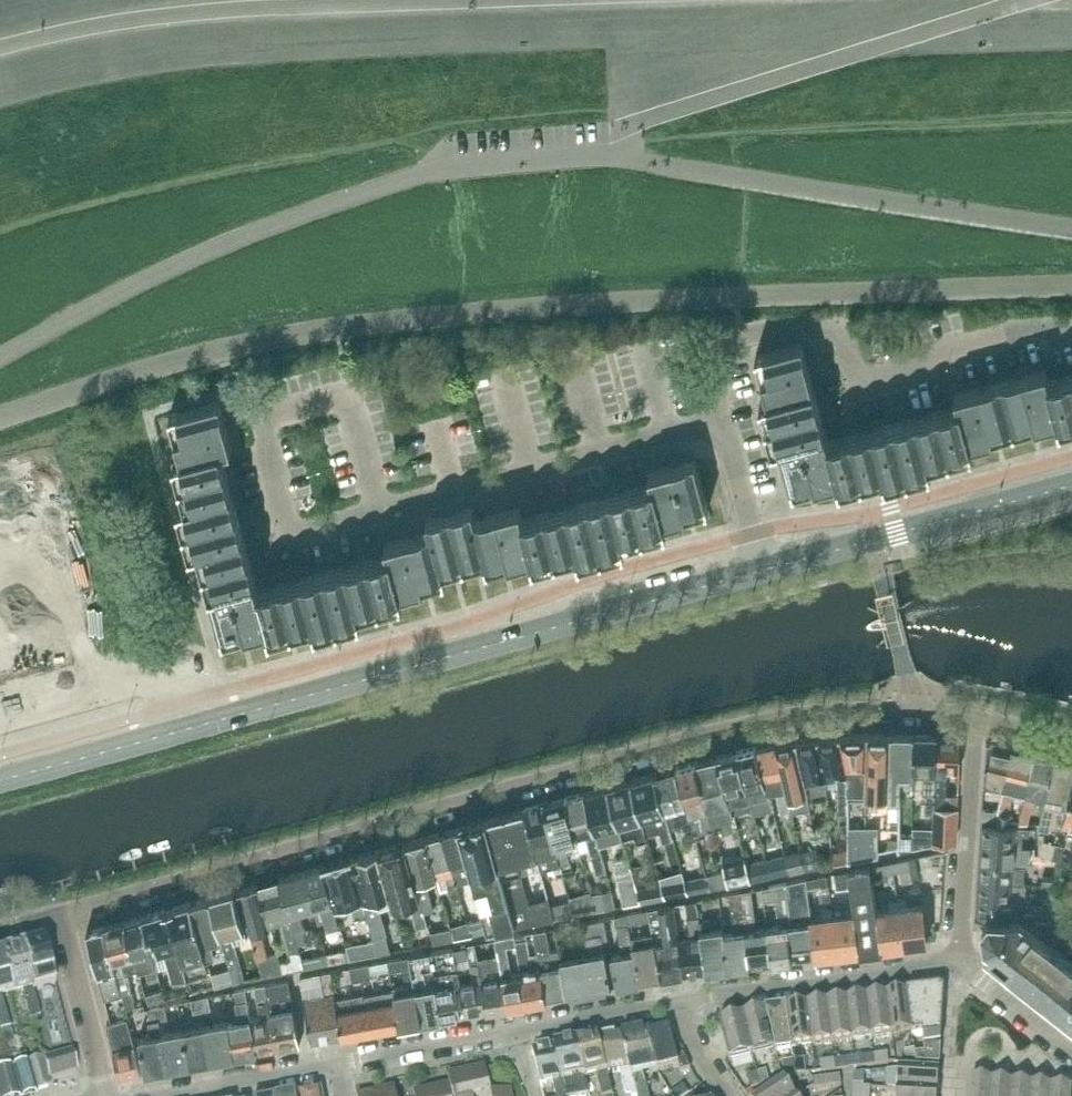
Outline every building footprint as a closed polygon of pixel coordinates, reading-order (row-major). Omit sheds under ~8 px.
[(767,423),(820,408),(802,342),(756,354),(768,398),(761,400),(767,423)] [(1061,417),(1050,380),(1047,368),(1001,381),(1012,422),(1033,416),(1036,425),(1038,424),(1061,417)] [(1050,380),(1061,417),(1071,414),(1071,374),(1050,380)] [(1001,381),(955,393),(959,405),(969,442),(992,436),(992,437),(994,436),(992,428),(1012,422),(1001,381)] [(233,446),(220,400),(178,411),(183,428),(175,431),(175,433),(176,433),(183,459),(221,449),(233,446)] [(969,442),(959,405),(896,422),(910,467),(949,456),(950,457),(952,456),(950,448),(969,442)] [(840,478),(829,440),(820,408),(767,423),(773,446),(781,444),(791,483),(813,477),(816,485),(818,484),(840,478)] [(864,480),(910,467),(896,422),(829,440),(840,478),(860,472),(862,481),(865,480),(864,480)] [(178,505),(184,526),(238,513),(221,449),(183,459),(187,474),(179,476),(180,479),(187,502),(178,505)] [(685,515),(687,514),(685,506),(707,500),(696,458),(650,470),(653,482),(663,520),(685,514),(685,515)] [(643,534),(646,533),(644,525),(663,520),(653,482),(587,500),(604,553),(626,547),(624,539),(643,534)] [(580,560),(604,553),(587,500),(524,517),(535,555),(554,550),(556,558),(558,557),(578,551),(580,560)] [(476,517),(483,552),(485,560),(507,554),(509,562),(512,561),(535,555),(524,517),(521,505),(476,517)] [(442,563),(483,552),(476,517),(473,506),(427,518),(430,530),(442,563)] [(199,548),(211,590),(256,578),(238,513),(184,526),(191,551),(199,548)] [(386,542),(389,554),(400,591),(422,585),(422,586),(424,585),(422,577),(444,571),(442,563),(430,530),(386,542)] [(400,591),(389,554),(324,571),(337,617),(380,605),(380,606),(382,605),(380,597),(400,591)] [(295,628),(337,617),(324,571),(259,589),(269,627),(290,621),(292,629),(295,629),(295,628)] [(269,627),(259,589),(256,578),(211,590),(210,590),(222,631),(243,626),(246,634),(248,633),(269,627)] [(844,791),(867,790),(869,733),(869,732),(840,733),(844,791)] [(889,733),(869,732),(869,733),(867,790),(890,791),(892,733),(889,733)] [(845,810),(844,791),(840,733),(817,736),(824,784),(833,783),(835,810),(845,810)] [(914,769),(915,733),(892,733),(890,791),(890,798),(900,798),(900,785),(913,786),(914,769)] [(935,811),(935,805),(937,734),(915,733),(914,769),(924,769),(924,791),(926,791),(925,805),(930,805),(930,811),(935,811)] [(960,770),(961,735),(937,734),(935,805),(958,807),(959,793),(946,792),(947,770),(960,770)] [(827,810),(824,784),(817,736),(795,738),(804,789),(806,799),(815,798),(816,807),(822,806),(822,811),(827,810)] [(806,799),(804,789),(795,738),(775,742),(786,793),(794,792),(801,826),(811,825),(806,799)] [(1004,784),(1014,745),(993,740),(987,742),(985,779),(1004,784)] [(789,808),(786,793),(775,742),(756,746),(766,787),(775,785),(780,810),(789,808)] [(1025,790),(1035,751),(1014,745),(1004,784),(998,809),(997,810),(999,810),(997,820),(1011,821),(1012,814),(1007,812),(1014,787),(1025,790)] [(766,787),(756,746),(737,750),(754,815),(758,813),(757,809),(763,807),(759,792),(767,790),(766,787)] [(754,815),(737,750),(718,755),(733,812),(742,809),(744,818),(754,816),(754,815)] [(1047,795),(1056,756),(1035,751),(1025,790),(1017,822),(1028,822),(1030,812),(1035,792),(1047,795)] [(733,812),(718,755),(696,760),(714,826),(730,822),(736,845),(741,844),(733,812)] [(1071,786),(1071,760),(1056,756),(1047,795),(1039,823),(1049,825),(1054,808),(1065,811),(1071,786)] [(714,826),(696,760),(677,765),(692,823),(694,831),(714,826)] [(694,831),(692,823),(677,765),(655,772),(671,826),(682,823),(686,839),(696,837),(694,831)] [(655,772),(631,778),(641,815),(649,841),(661,838),(665,848),(676,845),(673,835),(671,826),(655,772)] [(649,841),(641,815),(631,778),(607,785),(620,831),(622,837),(635,833),(638,844),(649,841)] [(622,837),(620,831),(607,785),(584,791),(597,836),(599,844),(622,837)] [(1065,811),(1064,816),(1071,818),(1071,786),(1065,811)] [(599,844),(597,836),(584,791),(565,797),(574,829),(576,834),(585,831),(596,871),(606,868),(599,844)] [(576,834),(574,829),(565,797),(544,803),(560,862),(570,859),(567,847),(578,844),(576,834)] [(562,869),(560,862),(544,803),(525,808),(535,844),(538,854),(541,868),(551,865),(551,868),(555,866),(557,871),(562,869)] [(935,805),(935,811),(934,843),(956,839),(958,807),(935,805)] [(538,854),(535,844),(525,808),(506,813),(518,859),(538,854)] [(997,810),(998,809),(983,808),(982,819),(997,820),(999,810),(997,810)] [(514,926),(535,922),(529,901),(518,859),(506,813),(486,819),(514,926)] [(486,819),(473,822),(471,823),(459,827),(469,861),(473,876),(484,917),(488,931),(514,926),(486,819)] [(1030,833),(1030,826),(1023,826),(982,824),(981,844),(1015,846),(1022,846),(1023,833),(1030,833)] [(924,838),(924,825),(913,825),(913,838),(924,838)] [(457,881),(466,879),(473,876),(469,861),(459,827),(443,831),(457,881)] [(846,828),(847,848),(848,861),(866,858),(866,828),(846,828)] [(877,828),(866,828),(866,858),(879,855),(877,846),(877,828)] [(462,899),(457,881),(443,831),(427,836),(436,869),(443,867),(452,901),(462,899)] [(899,850),(912,848),(912,833),(899,832),(899,850)] [(437,873),(436,869),(427,836),(405,842),(424,909),(434,907),(425,877),(437,873)] [(1053,857),(1057,844),(1057,842),(1040,839),(1040,854),(1053,857)] [(430,930),(424,909),(405,842),(379,849),(393,899),(395,907),(410,903),(422,945),(433,942),(430,930)] [(1035,846),(1022,846),(1015,846),(981,844),(979,862),(1014,864),(1029,865),(1030,852),(1035,853),(1035,846)] [(1053,857),(1053,859),(1060,860),(1064,846),(1057,844),(1053,857)] [(832,855),(834,864),(848,861),(847,848),(832,849),(832,855)] [(378,903),(393,899),(379,849),(351,857),(369,922),(373,936),(386,933),(378,903)] [(785,853),(791,872),(806,869),(802,849),(785,853)] [(807,869),(816,867),(812,851),(803,852),(807,869)] [(770,876),(791,872),(785,853),(765,858),(770,876)] [(627,855),(614,858),(617,870),(615,870),(624,904),(641,901),(637,886),(627,855)] [(819,867),(834,864),(832,855),(817,857),(819,867)] [(357,925),(369,922),(351,857),(323,865),(335,906),(351,901),(357,925)] [(912,867),(910,860),(910,857),(893,860),(895,870),(912,867)] [(750,880),(770,876),(765,858),(746,863),(750,880)] [(873,875),(895,870),(893,860),(871,865),(873,875)] [(750,880),(746,863),(746,861),(725,866),(726,870),(730,884),(750,880)] [(1013,878),(1014,864),(979,862),(978,881),(1019,883),(1019,878),(1013,878)] [(340,926),(335,906),(323,865),(303,870),(317,920),(328,918),(331,929),(340,926)] [(877,909),(873,875),(871,865),(850,869),(851,880),(851,881),(854,902),(860,951),(882,948),(877,909)] [(850,869),(835,872),(836,884),(851,881),(851,880),(850,869)] [(304,924),(317,920),(303,870),(279,877),(297,941),(308,938),(304,924)] [(709,888),(730,884),(726,870),(706,874),(709,888)] [(807,889),(829,884),(828,873),(806,878),(807,889)] [(1044,873),(1043,884),(1045,884),(1052,885),(1053,885),(1054,874),(1044,873)] [(689,892),(709,888),(706,874),(685,878),(689,892)] [(301,957),(297,941),(279,877),(259,883),(270,920),(279,918),(290,956),(280,959),(283,971),(304,966),(301,957)] [(792,959),(816,956),(811,917),(807,889),(806,878),(796,879),(786,882),(789,894),(788,894),(793,928),(788,929),(792,959)] [(1025,903),(1026,884),(1019,883),(978,881),(977,900),(1011,902),(1025,903)] [(641,901),(664,896),(660,882),(637,886),(641,901)] [(788,894),(789,894),(786,882),(762,886),(764,899),(778,897),(780,912),(778,912),(780,925),(768,926),(772,962),(792,959),(788,929),(793,928),(788,894)] [(271,926),(270,920),(259,883),(250,885),(239,888),(263,975),(283,971),(280,959),(278,952),(267,954),(260,929),(271,926)] [(1045,884),(1043,895),(1051,896),(1052,893),(1052,885),(1045,884)] [(768,926),(756,928),(751,888),(741,890),(750,965),(772,962),(768,926)] [(597,909),(614,906),(611,889),(594,893),(597,909)] [(234,941),(248,937),(234,890),(210,896),(223,944),(234,981),(245,979),(234,941)] [(728,968),(750,965),(741,890),(730,892),(735,931),(724,932),(728,968)] [(1062,896),(1052,893),(1051,896),(1049,913),(1047,921),(1017,919),(989,917),(983,925),(983,926),(984,931),(984,932),(986,942),(991,946),(986,952),(1009,970),(1071,1020),(1071,960),(1051,943),(1061,931),(1058,929),(1062,896)] [(214,946),(223,944),(210,896),(191,901),(209,965),(215,986),(224,983),(214,946)] [(545,897),(529,901),(535,922),(555,918),(552,905),(549,896),(545,897)] [(922,904),(907,906),(906,898),(898,899),(903,945),(927,942),(922,904)] [(882,948),(903,945),(898,899),(889,900),(890,908),(877,909),(882,948)] [(575,914),(597,910),(594,900),(572,904),(575,914)] [(684,974),(706,971),(700,920),(699,916),(696,900),(687,901),(688,917),(690,936),(678,938),(684,974)] [(1047,921),(1049,913),(1036,912),(1036,911),(1025,910),(1025,903),(1011,902),(977,900),(976,917),(977,917),(989,917),(1017,919),(1047,921)] [(187,970),(209,965),(191,901),(170,907),(187,970)] [(555,918),(574,914),(571,901),(552,905),(555,918)] [(838,954),(860,951),(854,902),(832,904),(833,914),(838,954)] [(684,974),(678,938),(673,904),(649,908),(662,978),(684,974)] [(187,970),(170,907),(156,911),(143,915),(147,928),(151,927),(156,945),(152,946),(153,950),(165,947),(175,982),(189,978),(187,970)] [(640,982),(662,978),(649,908),(627,913),(640,982)] [(617,985),(640,982),(627,913),(615,915),(622,953),(612,955),(617,985)] [(816,956),(838,954),(833,914),(811,917),(816,956)] [(147,928),(143,915),(126,919),(139,967),(140,971),(149,968),(150,974),(159,972),(153,950),(152,946),(156,945),(151,927),(147,928)] [(468,921),(471,934),(488,931),(484,917),(468,921)] [(606,956),(612,955),(604,918),(583,922),(589,955),(560,960),(567,995),(612,987),(606,956)] [(127,1007),(135,1005),(131,987),(132,987),(127,970),(139,967),(126,919),(105,925),(123,993),(127,1007)] [(711,928),(710,919),(700,920),(706,971),(728,968),(724,932),(723,927),(711,928)] [(455,938),(471,934),(468,921),(452,926),(455,938)] [(105,998),(123,993),(105,925),(87,930),(105,998)] [(433,942),(455,938),(452,926),(440,929),(440,927),(430,930),(433,942)] [(558,950),(550,951),(546,928),(534,931),(541,965),(547,999),(567,995),(560,960),(558,950)] [(541,965),(532,967),(526,932),(515,935),(522,972),(527,1002),(547,999),(541,965)] [(507,945),(510,944),(509,936),(495,939),(502,976),(508,1006),(527,1002),(522,972),(512,974),(507,945)] [(347,949),(350,958),(378,953),(374,939),(346,945),(347,949)] [(486,956),(483,941),(475,942),(487,1010),(508,1006),(502,976),(492,978),(488,955),(486,956)] [(33,991),(56,985),(45,942),(22,948),(21,949),(26,966),(33,991)] [(487,1010),(475,942),(454,947),(455,954),(468,952),(474,981),(460,984),(466,1014),(487,1010)] [(454,947),(439,950),(441,963),(456,960),(455,954),(454,947)] [(33,991),(26,966),(21,949),(1,954),(15,1005),(26,1003),(30,1020),(40,1017),(33,991)] [(329,962),(350,958),(347,949),(326,952),(329,962)] [(458,969),(443,973),(441,963),(439,950),(430,951),(432,965),(442,1018),(461,1014),(455,980),(459,979),(458,969)] [(442,1018),(432,965),(430,951),(410,955),(412,969),(415,984),(422,1022),(442,1018)] [(304,966),(329,962),(326,952),(301,957),(304,966)] [(15,1005),(1,954),(0,954),(0,1027),(0,1028),(9,1025),(1,996),(8,994),(12,1006),(15,1005)] [(390,973),(412,969),(410,955),(388,959),(390,973)] [(359,965),(361,979),(371,977),(369,963),(359,965)] [(352,980),(361,979),(359,965),(350,967),(352,980)] [(312,1042),(342,1036),(337,1009),(335,997),(330,971),(300,976),(312,1042)] [(299,1044),(301,1044),(289,979),(265,984),(277,1048),(299,1044)] [(256,1052),(277,1048),(265,984),(256,986),(261,1016),(250,1019),(256,1052)] [(400,1026),(422,1022),(415,984),(393,988),(393,990),(400,1026)] [(256,1052),(250,1019),(244,988),(235,989),(237,1002),(236,1002),(240,1021),(228,1023),(234,1056),(256,1052)] [(162,989),(147,994),(150,1002),(165,997),(162,989)] [(371,1031),(400,1026),(393,990),(364,995),(371,1031)] [(940,1066),(945,993),(942,990),(908,994),(913,1034),(913,1037),(923,1036),(925,1054),(915,1056),(917,1065),(940,1066)] [(371,1031),(364,995),(364,992),(335,997),(337,1009),(342,1036),(371,1031)] [(892,1036),(913,1034),(908,994),(887,996),(892,1036)] [(202,997),(204,1010),(211,1008),(209,995),(202,997)] [(872,1039),(892,1036),(887,996),(867,999),(872,1039)] [(194,1012),(204,1010),(202,997),(191,999),(194,1012)] [(852,1041),(872,1039),(867,999),(847,1001),(852,1041)] [(833,1044),(852,1041),(847,1001),(828,1004),(833,1044)] [(158,1006),(161,1018),(168,1017),(165,1004),(158,1006)] [(813,1046),(833,1044),(828,1004),(808,1006),(813,1046)] [(150,1021),(161,1018),(158,1006),(148,1008),(150,1021)] [(803,1048),(813,1046),(808,1006),(787,1009),(796,1076),(806,1074),(803,1048)] [(786,1077),(796,1076),(787,1009),(767,1011),(777,1050),(777,1054),(792,1052),(793,1061),(784,1063),(786,1077)] [(753,1056),(777,1050),(767,1011),(743,1017),(753,1056)] [(730,1062),(753,1056),(743,1017),(720,1023),(730,1062)] [(121,1077),(143,1073),(127,1018),(107,1024),(112,1042),(113,1048),(121,1077)] [(170,1068),(163,1032),(161,1018),(150,1021),(149,1021),(151,1034),(139,1037),(146,1072),(170,1068)] [(234,1056),(228,1023),(228,1020),(207,1024),(213,1060),(234,1056)] [(192,1064),(213,1060),(207,1024),(186,1028),(192,1064)] [(170,1068),(192,1064),(186,1028),(163,1032),(170,1068)] [(670,1031),(659,1034),(657,1029),(645,1031),(659,1073),(679,1068),(680,1073),(691,1070),(684,1056),(677,1057),(670,1031)] [(659,1073),(645,1031),(620,1035),(639,1095),(650,1095),(645,1077),(659,1073)] [(620,1035),(599,1039),(608,1073),(621,1070),(627,1092),(632,1091),(633,1095),(639,1095),(620,1035)] [(613,1092),(608,1073),(599,1039),(577,1043),(586,1078),(598,1075),(603,1094),(613,1092)] [(577,1043),(555,1047),(567,1095),(590,1095),(586,1078),(577,1043)] [(555,1047),(533,1051),(541,1085),(553,1083),(556,1095),(567,1095),(555,1047)] [(917,1065),(915,1056),(915,1050),(905,1051),(907,1064),(917,1065)] [(49,1078),(78,1070),(73,1051),(44,1058),(49,1078)] [(874,1056),(876,1066),(890,1064),(889,1054),(874,1056)] [(862,1067),(876,1066),(874,1056),(861,1058),(862,1067)] [(50,1087),(48,1079),(42,1057),(27,1062),(37,1095),(36,1091),(50,1087)] [(835,1061),(836,1071),(850,1069),(849,1059),(835,1061)] [(822,1072),(836,1071),(835,1061),(821,1063),(822,1072)] [(37,1095),(27,1062),(10,1066),(19,1095),(36,1095),(37,1095)] [(10,1066),(0,1069),(0,1095),(19,1095),(10,1066)] [(493,1095),(487,1069),(486,1068),(449,1076),(451,1085),(452,1085),(454,1095),(492,1095),(493,1095)] [(939,1093),(940,1072),(900,1069),(898,1090),(939,1093)] [(761,1087),(771,1085),(767,1071),(758,1073),(761,1087)] [(752,1090),(761,1087),(758,1073),(748,1076),(752,1090)] [(855,1087),(872,1088),(865,1088),(865,1073),(856,1074),(855,1087)] [(827,1078),(828,1087),(842,1086),(841,1076),(827,1078)] [(815,1089),(828,1087),(827,1078),(813,1080),(815,1089)] [(785,1081),(762,1095),(795,1095),(785,1081)] [(993,1083),(972,1081),(971,1095),(992,1095),(993,1083)] [(1013,1085),(993,1083),(992,1095),(1012,1095),(1013,1085)] [(452,1085),(451,1085),(415,1093),(416,1095),(454,1095),(452,1085)] [(1033,1087),(1013,1085),(1012,1095),(1032,1095),(1033,1087)] [(689,1094),(684,1086),(671,1094),(673,1095),(687,1095),(689,1094)] [(872,1088),(855,1087),(854,1095),(868,1095),(871,1095),(872,1088)] [(1053,1089),(1033,1087),(1032,1095),(1052,1095),(1053,1089)]
